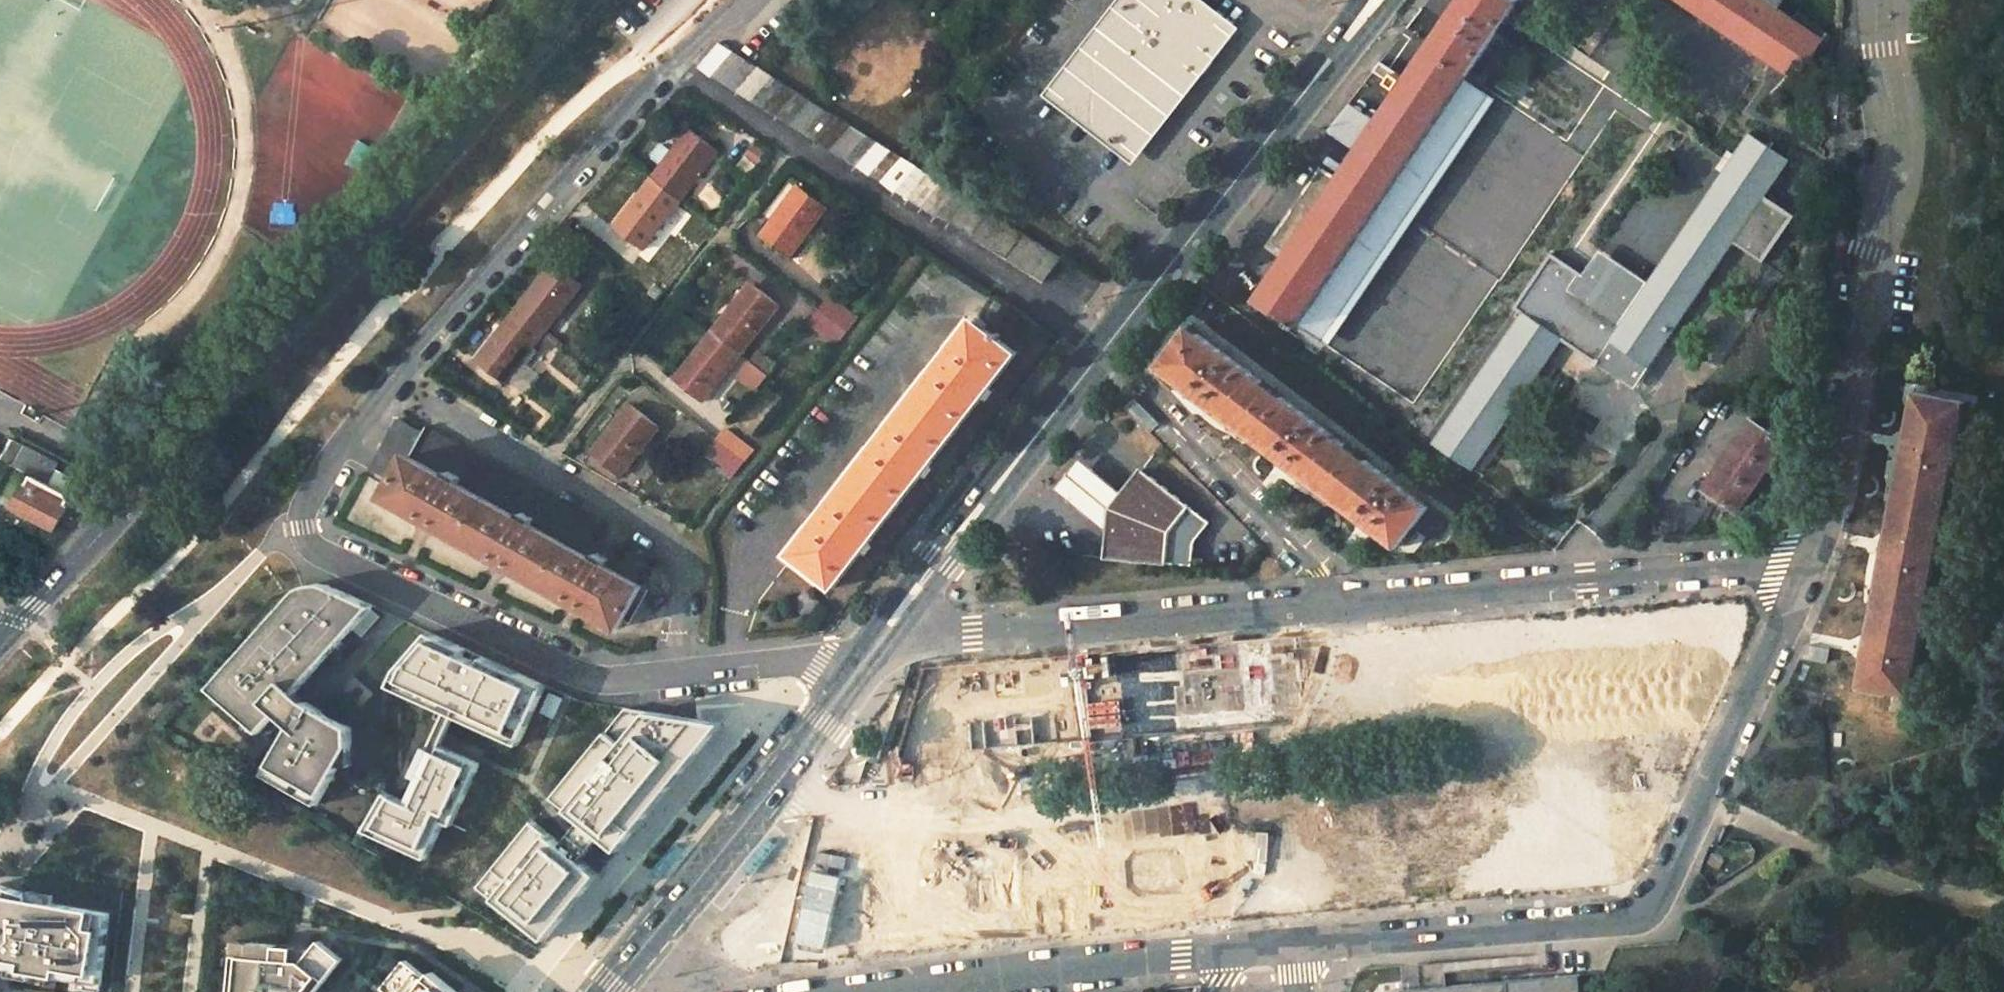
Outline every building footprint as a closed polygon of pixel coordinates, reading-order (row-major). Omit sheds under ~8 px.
[(1055,95),(1110,139),(1108,142),(1115,148),(1118,145),(1129,154),(1136,145),(1171,100),(1210,51),(1225,31),(1186,0),(1130,0),(1124,7),(1121,4),(1107,22),(1110,24),(1055,95)] [(1259,301),(1299,328),(1309,313),(1472,70),(1494,36),(1498,32),(1504,22),(1519,0),(1460,0),(1456,5),(1428,48),(1417,64),(1412,71),(1404,84),(1386,111),(1338,182),(1319,170),(1270,243),(1277,248),(1289,256),(1281,267),(1259,301)] [(1798,81),(1821,49),(1825,43),(1780,12),(1788,0),(1680,0),(1767,60),(1778,67),(1789,74),(1798,81)] [(760,70),(719,44),(697,68),(937,218),(957,193),(760,70)] [(1404,84),(1412,71),(1401,64),(1392,78),(1404,84)] [(679,201),(716,151),(690,132),(673,155),(663,148),(659,149),(650,160),(651,164),(661,171),(653,181),(679,201)] [(1734,156),(1722,174),(1647,282),(1601,251),(1583,276),(1570,266),(1559,259),(1552,254),(1534,281),(1515,309),(1522,314),(1435,442),(1474,470),(1563,341),(1596,363),(1613,373),(1634,387),(1642,376),(1649,366),(1734,244),(1762,263),(1793,217),(1765,198),(1790,162),(1749,135),(1734,156)] [(1722,174),(1734,156),(1727,151),(1721,159),(1715,169),(1722,174)] [(679,201),(653,181),(615,231),(642,251),(679,201)] [(799,188),(762,239),(789,259),(827,209),(799,188)] [(957,193),(937,218),(1047,286),(1065,262),(957,193)] [(516,314),(542,335),(579,287),(553,265),(516,314)] [(713,333),(741,355),(779,307),(751,285),(713,333)] [(1186,301),(1199,311),(1208,300),(1195,290),(1186,301)] [(819,312),(847,334),(857,321),(828,299),(819,312)] [(1035,330),(1003,306),(985,329),(973,320),(791,556),(834,589),(869,545),(927,470),(989,390),(1035,330)] [(809,324),(837,346),(847,334),(819,312),(809,324)] [(542,335),(516,314),(477,364),(504,385),(542,335)] [(1240,426),(1269,388),(1191,328),(1162,367),(1208,402),(1240,426)] [(741,355),(713,333),(675,381),(702,404),(741,355)] [(768,374),(751,361),(737,379),(754,393),(768,374)] [(1318,486),(1347,448),(1269,388),(1240,426),(1291,466),(1318,486)] [(1964,402),(1914,393),(1896,491),(1945,499),(1964,402)] [(592,456),(620,478),(660,429),(632,407),(592,456)] [(370,472),(392,485),(407,455),(412,459),(425,435),(399,419),(370,472)] [(1786,444),(1752,421),(1706,488),(1739,511),(1786,444)] [(429,427),(425,435),(412,459),(486,500),(564,544),(584,555),(601,524),(429,427)] [(717,442),(745,464),(753,454),(725,431),(717,442)] [(708,454),(735,476),(745,464),(717,442),(708,454)] [(2,466),(30,479),(31,476),(65,494),(72,481),(53,471),(56,465),(10,443),(0,460),(0,464),(2,466)] [(1425,509),(1347,448),(1318,486),(1372,527),(1396,546),(1409,529),(1425,509)] [(425,523),(463,544),(486,500),(412,459),(407,455),(392,485),(384,501),(425,523)] [(1107,508),(1120,493),(1098,474),(1080,459),(1056,489),(1073,504),(1105,531),(1107,508)] [(1189,506),(1141,467),(1120,493),(1107,508),(1105,531),(1103,558),(1165,565),(1170,532),(1189,506)] [(31,476),(30,479),(24,489),(14,509),(54,530),(59,521),(72,498),(65,494),(31,476)] [(1878,588),(1927,597),(1945,499),(1896,491),(1878,588)] [(498,564),(541,588),(564,544),(486,500),(463,544),(498,564)] [(1209,523),(1189,506),(1170,532),(1165,565),(1190,567),(1192,544),(1209,523)] [(1425,509),(1409,529),(1433,548),(1449,527),(1425,509)] [(564,544),(541,588),(570,604),(619,631),(643,588),(584,555),(564,544)] [(1896,692),(1893,708),(1905,711),(1927,597),(1878,588),(1860,685),(1896,692)] [(283,614),(209,698),(260,742),(276,723),(291,736),(264,783),(319,813),(341,773),(352,773),(351,735),(305,710),(295,701),(369,613),(325,594),(322,592),(317,592),(309,593),(303,594),(298,597),(292,604),(283,614)] [(1143,736),(1249,726),(1280,637),(1136,650),(1143,736)] [(545,690),(429,638),(398,676),(392,687),(390,692),(444,716),(427,753),(434,757),(411,810),(387,800),(366,838),(430,865),(453,811),(462,815),(483,769),(443,752),(457,721),(521,749),(545,690)] [(1060,743),(1054,658),(922,669),(897,757),(1060,743)] [(627,712),(555,802),(603,840),(584,865),(535,826),(487,886),(551,937),(559,928),(639,832),(691,769),(724,729),(627,712)] [(1244,906),(1234,840),(1085,857),(1094,923),(1244,906)] [(1017,932),(1010,860),(864,874),(847,950),(1017,932)] [(1,965),(4,967),(99,980),(109,909),(29,899),(31,895),(0,884),(0,966),(1,965)] [(743,973),(767,962),(747,920),(723,932),(743,973)] [(233,943),(229,991),(315,991),(340,961),(319,943),(313,951),(233,943)] [(432,977),(427,983),(405,964),(384,991),(450,991),(432,977)]
